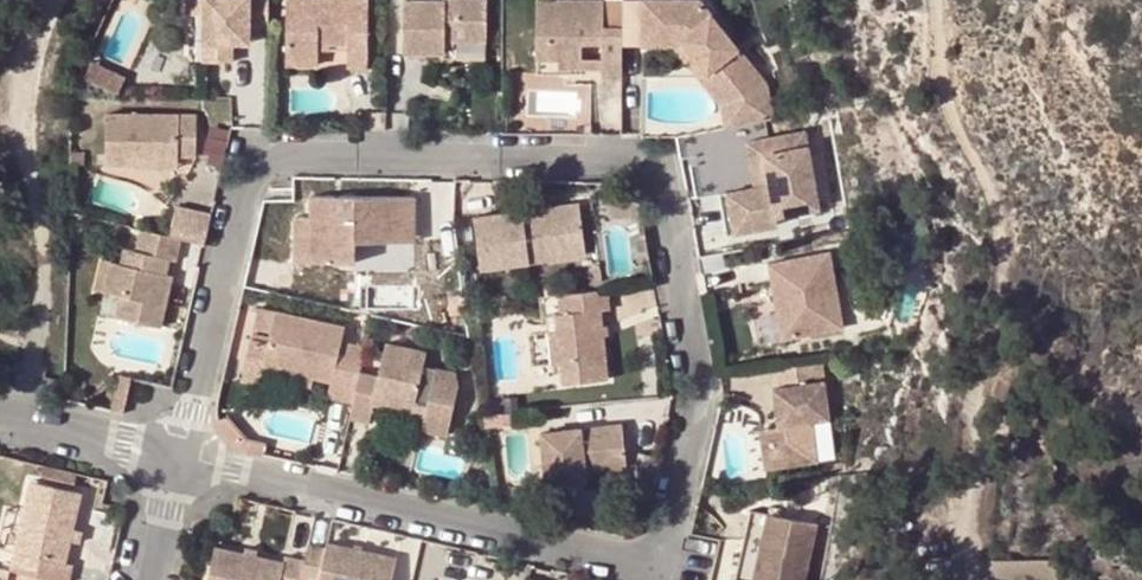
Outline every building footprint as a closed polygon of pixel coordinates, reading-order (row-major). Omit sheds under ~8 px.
[(207,9),(207,0),(189,0),(189,8),(207,9)] [(243,30),(252,30),(252,22),(271,21),(271,0),(207,0),(207,9),(207,57),(234,57),(234,40),(243,40),(243,30)] [(288,52),(319,52),(319,44),(319,38),(347,39),(347,45),(347,67),(367,67),(367,0),(288,0),(288,52)] [(445,41),(486,41),(487,0),(444,0),(444,1),(405,1),(404,51),(444,53),(445,41)] [(596,69),(596,78),(623,78),(624,43),(624,26),(604,26),(604,0),(539,0),(537,58),(560,59),(577,59),(576,43),(597,43),(597,59),(596,69)] [(624,43),(644,44),(644,26),(675,28),(735,99),(739,123),(784,115),(778,80),(710,0),(624,0),(624,26),(624,43)] [(675,28),(644,26),(644,44),(675,44),(725,101),(728,125),(739,123),(735,99),(675,28)] [(251,40),(252,30),(243,30),(243,40),(251,40)] [(491,56),(491,43),(456,43),(456,56),(491,56)] [(319,52),(288,52),(288,60),(319,60),(319,52)] [(559,69),(596,69),(597,59),(577,59),(560,59),(559,69)] [(86,78),(121,94),(128,78),(93,62),(86,78)] [(198,111),(108,110),(107,160),(136,160),(135,151),(179,152),(198,152),(198,111)] [(772,174),(768,151),(812,144),(809,129),(751,140),(757,176),(772,174)] [(211,161),(224,164),(230,140),(216,137),(211,161)] [(772,174),(816,170),(812,144),(768,151),(772,174)] [(179,152),(135,151),(136,160),(136,165),(179,165),(179,152)] [(773,181),(759,184),(729,189),(737,231),(781,223),(779,213),(823,206),(816,170),(772,174),(773,181)] [(757,176),(759,184),(773,181),(772,174),(757,176)] [(401,238),(401,216),(416,216),(417,194),(313,192),(313,212),(312,258),(359,258),(359,237),(401,238)] [(586,233),(582,201),(478,215),(484,267),(558,258),(555,237),(586,233)] [(177,204),(170,233),(183,236),(207,241),(213,213),(177,204)] [(297,258),(312,258),(313,212),(297,212),(297,258)] [(415,238),(416,216),(401,216),(401,238),(415,238)] [(159,270),(163,255),(171,257),(178,259),(183,236),(170,233),(143,227),(138,250),(128,247),(124,262),(113,260),(107,289),(124,293),(120,315),(163,325),(176,273),(167,271),(159,270)] [(589,253),(586,233),(555,237),(558,258),(589,253)] [(402,261),(402,243),(370,243),(370,261),(402,261)] [(846,326),(832,251),(772,261),(785,337),(846,326)] [(167,271),(171,257),(163,255),(159,270),(167,271)] [(98,287),(107,289),(113,260),(104,258),(98,287)] [(371,302),(406,303),(406,286),(371,285),(371,302)] [(614,306),(611,287),(561,292),(562,311),(556,312),(558,330),(562,360),(565,383),(611,377),(603,307),(614,306)] [(276,310),(269,341),(263,366),(300,374),(313,377),(330,381),(327,396),(353,403),(360,370),(366,346),(342,341),(345,326),(276,310)] [(556,361),(562,360),(558,330),(552,331),(556,361)] [(259,383),(263,366),(269,341),(250,336),(240,379),(259,383)] [(430,406),(427,415),(424,428),(450,434),(460,391),(456,371),(424,364),(427,350),(386,341),(379,374),(360,370),(353,403),(350,415),(369,420),(373,403),(376,393),(430,406)] [(769,365),(773,384),(824,375),(820,356),(769,365)] [(135,378),(122,374),(113,410),(126,413),(135,378)] [(310,386),(313,377),(300,374),(298,383),(310,386)] [(814,419),(832,415),(824,375),(773,384),(779,423),(770,424),(777,463),(816,456),(820,450),(814,419)] [(376,393),(373,403),(427,415),(430,406),(376,393)] [(508,420),(507,411),(492,413),(493,422),(508,420)] [(627,461),(622,421),(541,430),(547,481),(587,477),(586,466),(585,457),(597,456),(598,464),(627,461)] [(770,464),(777,463),(770,424),(763,426),(770,464)] [(586,466),(598,464),(597,456),(585,457),(586,466)] [(63,579),(72,579),(76,562),(69,560),(85,491),(36,479),(28,510),(18,550),(14,569),(16,569),(22,571),(50,577),(57,579),(63,579)] [(21,508),(11,548),(18,550),(28,510),(21,508)] [(820,526),(753,511),(745,546),(761,550),(755,579),(808,579),(820,526)] [(399,556),(329,541),(328,547),(310,543),(307,559),(303,579),(309,579),(394,579),(399,556)] [(249,544),(247,551),(260,555),(262,548),(249,544)] [(303,579),(307,559),(289,554),(286,560),(260,555),(247,551),(216,545),(208,579),(302,579),(303,579)] [(745,546),(737,579),(755,579),(761,550),(745,546)] [(1060,557),(999,557),(999,579),(1060,579),(1060,557)] [(16,569),(14,569),(0,566),(0,578),(9,579),(13,579),(16,569)] [(57,579),(50,577),(22,571),(20,579),(56,579),(57,579)]
